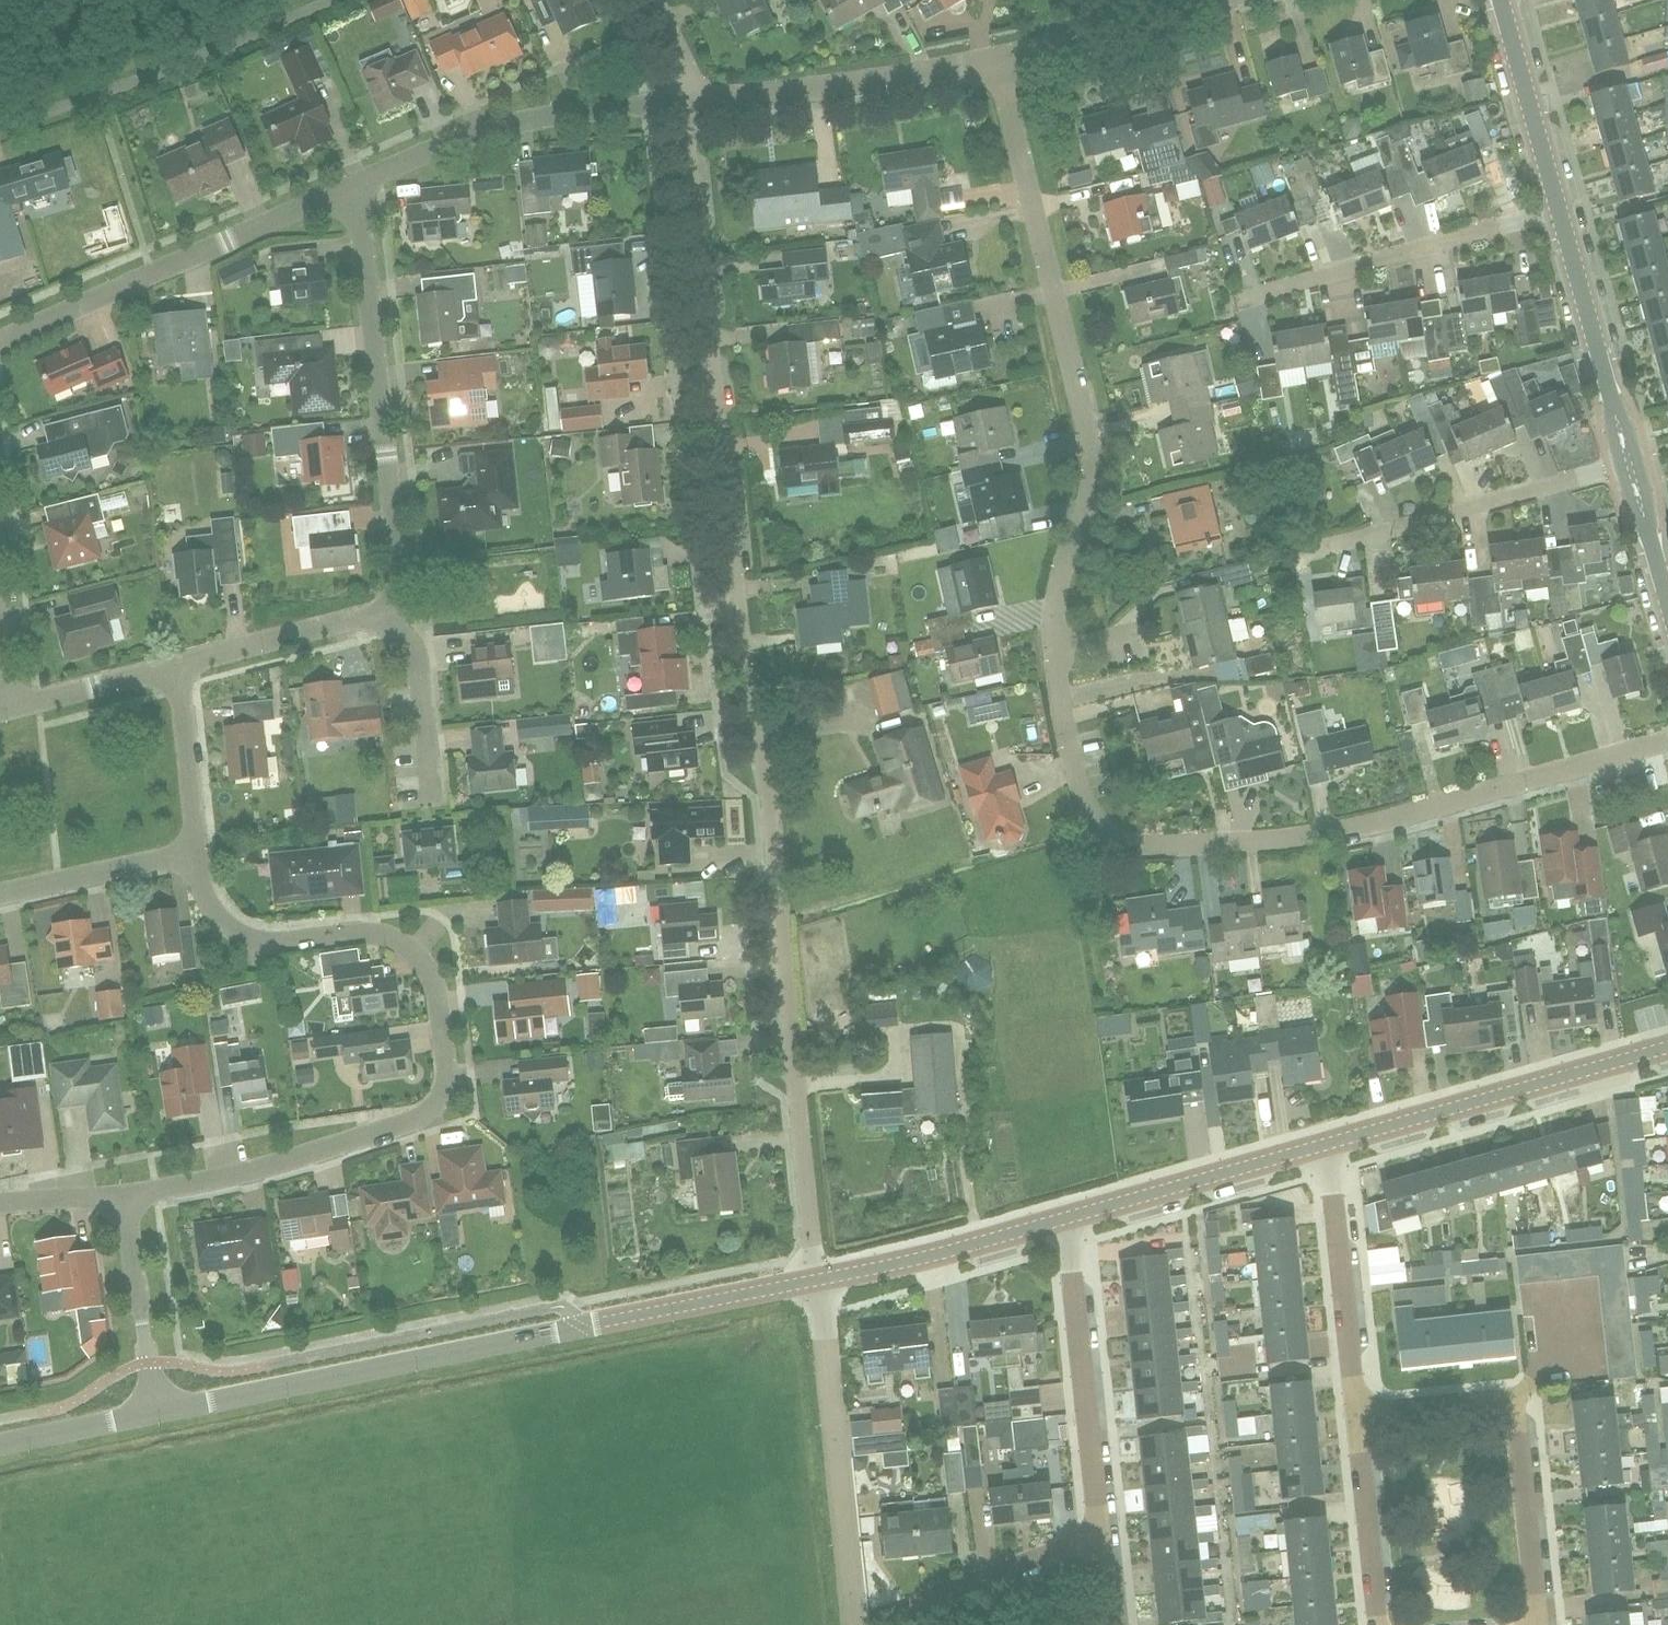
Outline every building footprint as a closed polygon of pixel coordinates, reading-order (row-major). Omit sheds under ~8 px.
[(416,1),(425,22),(434,18),(427,0),(417,0),(416,1)] [(565,35),(597,21),(587,0),(549,0),(565,35)] [(725,12),(730,10),(743,38),(775,23),(763,0),(719,0),(725,12)] [(837,29),(884,3),(882,0),(821,0),(837,29)] [(925,22),(949,8),(950,10),(953,13),(956,14),(960,13),(963,10),(964,7),(963,3),(962,1),(964,0),(927,0),(917,6),(925,22)] [(1582,24),(1617,14),(1613,0),(1575,0),(1582,24)] [(1617,14),(1582,24),(1589,49),(1624,39),(1617,14)] [(1406,26),(1411,45),(1397,49),(1403,69),(1417,65),(1418,69),(1440,63),(1445,79),(1471,71),(1463,42),(1446,47),(1437,17),(1406,26)] [(521,54),(508,26),(494,32),(490,23),(487,22),(474,28),(473,31),(453,40),(451,34),(431,43),(444,71),(462,63),(467,74),(497,61),(499,64),(521,54)] [(268,65),(284,58),(297,88),(298,88),(303,101),(264,118),(277,147),(289,142),(288,140),(298,136),(305,152),(332,139),(318,109),(322,107),(317,95),(315,95),(309,83),(323,77),(309,47),(319,43),(313,29),(262,51),(268,65)] [(1360,91),(1391,82),(1383,51),(1366,56),(1361,37),(1331,45),(1343,87),(1358,83),(1360,91)] [(1624,39),(1589,49),(1596,75),(1631,65),(1624,39)] [(408,90),(428,81),(416,53),(396,62),(395,60),(365,73),(382,113),(412,100),(408,90)] [(1294,103),(1329,93),(1321,68),(1301,74),(1296,57),(1267,65),(1276,98),(1291,94),(1294,103)] [(1233,74),(1216,79),(1218,86),(1204,90),(1189,94),(1198,125),(1192,126),(1198,149),(1220,143),(1216,128),(1265,115),(1258,88),(1238,93),(1233,74)] [(1635,114),(1634,113),(1627,88),(1591,98),(1598,125),(1635,114)] [(1144,173),(1185,164),(1178,137),(1170,110),(1149,116),(1128,121),(1124,104),(1106,109),(1108,114),(1083,121),(1087,135),(1080,136),(1085,157),(1125,146),(1126,151),(1138,148),(1144,173)] [(1647,110),(1634,113),(1635,114),(1598,125),(1606,151),(1642,141),(1639,129),(1652,125),(1647,110)] [(1476,153),(1492,146),(1479,111),(1465,117),(1474,140),(1473,146),(1448,155),(1461,189),(1486,180),(1476,153)] [(1358,139),(1362,130),(1359,118),(1347,121),(1342,130),(1346,143),(1358,139)] [(205,130),(208,138),(159,160),(178,202),(211,187),(213,192),(230,185),(222,167),(245,156),(229,120),(205,130)] [(1390,134),(1402,170),(1406,179),(1419,174),(1406,139),(1404,139),(1399,128),(1389,132),(1390,134)] [(1402,170),(1390,134),(1375,140),(1388,175),(1402,170)] [(1642,141),(1606,151),(1613,177),(1649,167),(1642,141)] [(940,206),(937,184),(938,184),(933,150),(881,157),(886,192),(914,188),(918,209),(920,223),(943,218),(940,206)] [(1206,154),(1188,160),(1204,181),(1223,175),(1206,154)] [(588,155),(536,160),(538,183),(521,184),(525,215),(552,212),(550,195),(591,190),(588,155)] [(1461,189),(1448,155),(1421,166),(1434,200),(1461,189)] [(59,156),(11,171),(13,178),(0,182),(0,263),(24,255),(12,215),(24,212),(20,199),(68,185),(67,181),(78,178),(72,157),(61,161),(59,156)] [(1310,197),(1300,170),(1297,161),(1283,166),(1296,202),(1310,197)] [(1273,162),(1256,168),(1262,187),(1278,181),(1273,162)] [(1186,164),(1185,164),(1144,173),(1138,174),(1142,188),(1172,180),(1174,187),(1200,180),(1186,164)] [(848,231),(858,230),(855,215),(850,189),(819,192),(816,165),(750,173),(756,229),(835,220),(838,233),(848,231)] [(1313,205),(1325,200),(1312,165),(1300,170),(1310,197),(1313,205)] [(1649,167),(1613,177),(1621,204),(1657,193),(1649,167)] [(1368,214),(1394,204),(1381,171),(1355,181),(1368,214)] [(1368,214),(1355,181),(1329,190),(1342,224),(1368,214)] [(439,247),(446,238),(457,236),(456,223),(460,223),(462,219),(461,207),(470,206),(468,187),(430,191),(431,202),(428,206),(410,208),(414,241),(421,240),(429,248),(439,247)] [(1154,193),(1145,195),(1106,204),(1114,241),(1163,230),(1154,193)] [(957,197),(957,211),(975,211),(976,198),(957,197)] [(1288,197),(1262,207),(1275,240),(1301,230),(1288,197)] [(1262,207),(1236,217),(1221,223),(1226,236),(1241,230),(1248,250),(1275,240),(1262,207)] [(872,212),(855,215),(858,230),(858,233),(859,233),(875,229),(872,212)] [(1619,223),(1626,250),(1662,241),(1654,214),(1619,223)] [(875,229),(859,233),(866,261),(908,251),(919,296),(972,283),(963,242),(937,248),(930,222),(906,227),(904,222),(875,229)] [(1633,277),(1667,267),(1667,264),(1662,241),(1626,250),(1633,277)] [(595,274),(600,317),(635,314),(632,285),(634,285),(631,260),(608,263),(606,246),(571,249),(574,277),(595,274)] [(1169,279),(1126,289),(1134,324),(1188,311),(1178,269),(1208,262),(1205,248),(1164,258),(1169,279)] [(792,300),(815,297),(813,280),(829,279),(826,250),(784,254),(786,270),(762,272),(765,303),(771,302),(772,308),(793,306),(792,300)] [(303,263),(301,251),(272,254),(276,287),(279,290),(283,290),(285,305),(328,300),(324,265),(305,267),(303,263)] [(1641,303),(1667,295),(1667,267),(1633,277),(1641,303)] [(466,317),(464,302),(478,301),(475,274),(444,277),(446,293),(419,296),(425,344),(459,340),(457,323),(462,322),(466,317)] [(1485,280),(1492,316),(1515,312),(1521,348),(1543,344),(1535,301),(1518,304),(1513,275),(1485,280)] [(1442,316),(1448,352),(1469,348),(1465,320),(1492,316),(1485,280),(1458,284),(1463,312),(1442,316)] [(1648,329),(1667,323),(1667,295),(1641,303),(1648,329)] [(1392,306),(1398,342),(1425,337),(1432,379),(1452,375),(1448,352),(1442,316),(1423,319),(1419,301),(1392,306)] [(1398,342),(1392,306),(1365,310),(1369,339),(1349,343),(1351,353),(1354,374),(1376,371),(1374,359),(1400,354),(1398,342)] [(957,385),(955,374),(990,366),(981,325),(955,331),(953,325),(947,327),(942,307),(916,313),(921,334),(928,333),(936,370),(926,373),(923,378),(925,387),(930,391),(957,385)] [(159,319),(163,363),(185,361),(187,378),(210,375),(203,314),(159,319)] [(854,339),(869,337),(867,319),(852,320),(854,339)] [(813,343),(841,340),(839,320),(811,323),(813,343)] [(1655,355),(1667,351),(1667,323),(1648,329),(1655,355)] [(1299,332),(1305,368),(1331,364),(1339,407),(1359,404),(1354,374),(1351,353),(1331,356),(1326,327),(1299,332)] [(1305,368),(1299,332),(1272,337),(1277,364),(1258,368),(1263,400),(1268,399),(1269,407),(1279,405),(1278,398),(1282,397),(1278,373),(1305,368)] [(301,412),(335,409),(338,405),(332,355),(328,352),(301,355),(299,337),(256,342),(259,368),(268,367),(269,381),(294,379),(297,409),(301,412)] [(648,378),(645,346),(616,349),(615,337),(597,339),(599,351),(600,369),(587,370),(590,400),(621,396),(620,381),(630,380),(648,378)] [(38,362),(53,397),(96,378),(101,390),(129,378),(116,348),(89,359),(82,343),(38,362)] [(774,391),(810,387),(805,343),(770,347),(774,391)] [(1655,355),(1662,381),(1667,379),(1667,351),(1655,355)] [(1174,414),(1211,405),(1208,390),(1202,391),(1193,355),(1144,367),(1153,403),(1170,399),(1174,414)] [(473,423),(487,422),(483,390),(496,388),(493,358),(460,361),(462,380),(459,381),(429,385),(433,422),(435,422),(439,427),(447,426),(450,420),(469,418),(473,423)] [(1502,372),(1503,375),(1517,410),(1524,427),(1525,426),(1521,417),(1532,412),(1544,439),(1547,438),(1548,440),(1551,441),(1557,438),(1558,436),(1557,433),(1570,428),(1567,420),(1580,415),(1569,389),(1554,395),(1552,389),(1540,393),(1535,380),(1523,385),(1516,369),(1502,372)] [(1253,371),(1234,376),(1239,398),(1259,393),(1253,371)] [(1502,409),(1477,419),(1491,453),(1517,442),(1513,431),(1524,427),(1517,410),(1503,375),(1490,381),(1502,409)] [(561,410),(558,387),(545,388),(549,432),(563,430),(561,410)] [(1422,431),(1397,441),(1411,475),(1437,464),(1426,438),(1438,433),(1427,407),(1423,398),(1410,403),(1422,431)] [(1438,433),(1442,443),(1443,443),(1448,455),(1460,450),(1466,464),(1491,453),(1477,419),(1454,429),(1442,401),(1427,407),(1438,433)] [(1243,403),(1224,409),(1227,418),(1246,413),(1243,403)] [(47,479),(64,475),(74,481),(80,471),(92,467),(91,461),(94,456),(96,457),(107,454),(114,442),(125,439),(129,432),(122,405),(65,420),(70,438),(39,446),(47,479)] [(600,405),(561,410),(563,430),(564,435),(603,430),(600,405)] [(1211,405),(1174,414),(1177,428),(1160,432),(1169,469),(1218,457),(1209,423),(1215,420),(1211,405)] [(962,471),(1001,462),(997,448),(1014,444),(1005,407),(955,419),(964,455),(958,456),(962,471)] [(851,445),(854,444),(855,448),(893,445),(893,441),(896,441),(892,420),(884,421),(883,408),(844,412),(845,425),(843,425),(846,446),(851,445)] [(1275,428),(1292,425),(1289,408),(1272,411),(1275,428)] [(343,438),(305,442),(303,425),(272,429),(276,458),(298,456),(299,457),(306,463),(308,482),(323,480),(323,486),(344,483),(341,455),(345,455),(343,438)] [(1387,486),(1411,475),(1397,441),(1393,431),(1369,441),(1367,437),(1334,450),(1340,464),(1353,458),(1364,484),(1382,476),(1387,486)] [(269,451),(267,435),(253,437),(255,453),(269,451)] [(656,451),(634,453),(632,436),(601,440),(604,466),(620,464),(625,505),(662,501),(656,451)] [(786,489),(821,485),(822,495),(840,493),(838,478),(855,477),(853,461),(836,463),(834,445),(782,451),(786,489)] [(511,452),(478,455),(480,472),(477,473),(472,479),(473,483),(467,491),(442,493),(446,531),(498,526),(496,508),(516,506),(511,452)] [(903,459),(906,478),(919,476),(916,457),(903,459)] [(1001,462),(962,471),(966,487),(971,485),(980,521),(1029,509),(1021,474),(1005,478),(1001,462)] [(1177,552),(1221,541),(1208,486),(1163,497),(1177,552)] [(107,510),(134,503),(130,488),(103,495),(107,510)] [(54,541),(60,568),(100,557),(92,525),(106,521),(99,494),(69,502),(73,518),(46,525),(50,542),(54,541)] [(322,515),(294,518),(297,548),(313,546),(315,569),(357,564),(353,531),(324,534),(322,515)] [(238,561),(234,519),(213,521),(215,536),(189,539),(190,554),(175,556),(178,578),(181,578),(183,596),(217,593),(214,564),(238,561)] [(1568,611),(1582,609),(1578,584),(1586,583),(1585,576),(1608,574),(1606,562),(1602,562),(1597,525),(1569,529),(1573,558),(1560,560),(1562,579),(1568,611)] [(954,528),(935,532),(940,554),(959,549),(954,528)] [(1550,580),(1549,576),(1544,540),(1517,544),(1524,591),(1550,587),(1554,618),(1568,615),(1568,611),(1562,579),(1550,580)] [(1489,548),(1493,577),(1481,578),(1482,589),(1487,615),(1501,613),(1498,592),(1523,588),(1523,591),(1524,591),(1517,544),(1489,548)] [(910,566),(907,548),(897,551),(901,568),(910,566)] [(671,589),(668,566),(652,568),(650,549),(607,554),(610,581),(602,582),(604,602),(655,596),(655,591),(671,589)] [(933,638),(962,631),(974,628),(970,612),(998,605),(986,558),(954,566),(962,597),(947,601),(950,614),(928,620),(933,638)] [(1269,559),(1258,562),(1248,564),(1248,563),(1222,570),(1226,588),(1253,581),(1251,576),(1265,572),(1270,563),(1269,559)] [(1439,566),(1444,602),(1469,598),(1473,629),(1486,627),(1484,616),(1487,615),(1482,589),(1470,591),(1466,562),(1439,566)] [(1417,617),(1445,612),(1443,602),(1444,602),(1439,566),(1410,570),(1412,579),(1398,581),(1401,602),(1415,600),(1417,617)] [(1368,629),(1364,599),(1361,577),(1347,579),(1348,591),(1314,595),(1318,624),(1336,621),(1337,633),(1368,629)] [(841,627),(870,624),(865,584),(815,589),(818,612),(800,614),(804,646),(843,641),(841,627)] [(83,614),(58,621),(68,660),(97,652),(96,648),(113,643),(107,619),(121,615),(113,587),(78,596),(83,614)] [(1182,633),(1225,622),(1216,587),(1174,597),(1182,633)] [(1378,652),(1398,649),(1391,602),(1371,605),(1378,652)] [(1502,636),(1499,614),(1485,616),(1489,640),(1502,636)] [(1250,618),(1233,620),(1237,642),(1253,640),(1250,618)] [(1225,622),(1182,633),(1191,668),(1234,658),(1225,622)] [(535,663),(552,661),(568,659),(564,625),(564,623),(548,625),(531,626),(532,628),(535,663)] [(655,693),(688,690),(685,660),(677,661),(673,627),(617,634),(620,657),(630,655),(631,667),(642,666),(645,694),(625,696),(627,711),(657,708),(655,693)] [(1580,630),(1582,637),(1579,637),(1588,668),(1589,668),(1601,664),(1611,700),(1642,691),(1632,657),(1620,660),(1615,640),(1596,646),(1591,627),(1580,630)] [(962,631),(933,638),(933,639),(914,644),(918,657),(948,649),(956,682),(1001,670),(993,640),(966,646),(962,631)] [(1562,639),(1570,673),(1544,680),(1554,715),(1580,708),(1572,678),(1590,673),(1589,668),(1588,668),(1579,637),(1582,637),(1581,634),(1562,639)] [(513,677),(510,644),(473,648),(475,668),(459,670),(463,700),(498,696),(496,679),(513,677)] [(1473,645),(1462,648),(1467,664),(1478,661),(1473,645)] [(1277,682),(1275,671),(1270,654),(1244,660),(1250,682),(1277,682)] [(1554,715),(1544,680),(1518,688),(1511,663),(1491,669),(1500,701),(1520,696),(1527,723),(1554,715)] [(1471,674),(1474,686),(1465,688),(1462,694),(1450,698),(1462,741),(1488,734),(1481,706),(1500,701),(1491,669),(1471,674)] [(871,680),(875,694),(892,689),(898,712),(912,708),(902,671),(871,680)] [(378,706),(365,707),(344,710),(342,683),(306,687),(312,742),(382,734),(378,706)] [(1139,724),(1140,727),(1150,768),(1183,759),(1184,763),(1196,760),(1211,756),(1204,726),(1200,709),(1202,709),(1197,690),(1196,683),(1170,690),(1173,702),(1181,699),(1184,713),(1176,715),(1140,724),(1139,724)] [(1462,741),(1450,698),(1448,698),(1451,706),(1428,712),(1421,688),(1402,694),(1411,726),(1427,721),(1435,749),(1462,741)] [(274,700),(260,701),(262,722),(276,720),(274,700)] [(1263,722),(1253,725),(1240,717),(1239,717),(1222,722),(1218,705),(1204,709),(1220,770),(1236,766),(1239,780),(1285,768),(1275,729),(1272,725),(1268,723),(1263,722)] [(982,725),(978,707),(966,710),(969,727),(982,725)] [(1321,712),(1297,717),(1308,761),(1322,757),(1327,772),(1373,760),(1365,727),(1327,737),(1321,712)] [(552,716),(554,736),(571,734),(569,714),(552,716)] [(650,771),(667,770),(667,778),(672,782),(684,781),(688,776),(687,767),(697,766),(694,734),(677,735),(675,721),(634,726),(637,754),(648,753),(650,771)] [(232,780),(268,776),(263,725),(227,729),(232,780)] [(849,787),(856,811),(858,816),(895,805),(898,814),(943,800),(920,727),(876,741),(887,775),(849,787)] [(476,758),(469,759),(473,792),(516,787),(513,754),(503,755),(500,728),(473,731),(476,758)] [(976,812),(980,811),(988,839),(997,836),(1008,842),(1018,839),(1021,834),(1019,830),(1023,828),(1015,801),(1019,799),(1012,772),(994,778),(989,760),(963,768),(976,812)] [(567,822),(566,806),(511,808),(512,828),(522,827),(522,824),(567,822)] [(724,835),(724,833),(723,809),(688,810),(688,809),(651,811),(652,841),(660,840),(662,865),(690,864),(689,837),(724,835)] [(1632,849),(1643,891),(1667,884),(1667,836),(1667,835),(1642,842),(1636,823),(1610,831),(1617,853),(1632,849)] [(453,829),(404,834),(408,870),(440,866),(442,883),(470,880),(469,863),(457,865),(453,829)] [(1554,901),(1576,898),(1576,900),(1600,897),(1594,849),(1576,852),(1574,833),(1543,837),(1550,885),(1551,885),(1554,901)] [(1485,898),(1521,893),(1522,900),(1538,898),(1534,867),(1516,870),(1512,842),(1495,844),(1482,846),(1478,846),(1485,898)] [(356,843),(334,845),(334,850),(274,857),(277,888),(286,887),(288,889),(289,899),(337,894),(337,886),(341,880),(360,878),(356,843)] [(394,857),(375,859),(376,873),(395,871),(394,857)] [(1420,904),(1453,900),(1456,923),(1470,921),(1466,890),(1452,892),(1448,859),(1415,864),(1420,904)] [(1382,868),(1349,872),(1355,920),(1377,917),(1378,930),(1406,927),(1400,888),(1385,890),(1382,868)] [(703,881),(684,883),(686,899),(705,897),(703,881)] [(1309,940),(1301,941),(1298,921),(1304,920),(1307,916),(1305,904),(1301,901),(1295,902),(1293,886),(1263,890),(1265,908),(1252,910),(1258,947),(1286,942),(1289,959),(1311,955),(1309,940)] [(618,925),(617,905),(615,889),(596,890),(600,926),(618,925)] [(540,913),(556,912),(555,891),(539,891),(540,913)] [(1123,955),(1134,953),(1170,948),(1171,952),(1205,947),(1199,907),(1167,912),(1164,895),(1126,901),(1131,934),(1120,936),(1123,955)] [(1258,947),(1252,910),(1251,901),(1220,905),(1223,924),(1210,926),(1215,962),(1259,956),(1258,947)] [(499,905),(501,928),(488,930),(492,966),(544,960),(540,924),(530,925),(527,902),(499,905)] [(696,904),(662,907),(663,923),(657,924),(660,960),(691,957),(689,943),(718,941),(716,916),(698,917),(696,904)] [(1639,936),(1656,931),(1667,973),(1667,923),(1667,924),(1662,905),(1633,913),(1639,936)] [(147,914),(153,957),(181,953),(184,970),(198,968),(193,935),(180,937),(176,910),(147,914)] [(90,933),(89,921),(56,926),(56,930),(50,937),(58,944),(62,969),(95,964),(94,960),(112,957),(109,931),(90,933)] [(1510,921),(1499,922),(1501,934),(1511,933),(1510,921)] [(1612,980),(1607,945),(1591,947),(1593,961),(1578,963),(1580,980),(1566,982),(1572,1026),(1596,1023),(1591,983),(1612,980)] [(2,1009),(33,1005),(28,975),(11,977),(7,948),(0,949),(0,992),(2,1009)] [(977,994),(993,983),(991,963),(974,955),(958,966),(959,985),(977,994)] [(1209,978),(1206,958),(1197,959),(1200,980),(1209,978)] [(1540,968),(1548,1030),(1572,1026),(1566,982),(1553,984),(1551,967),(1540,968)] [(334,998),(337,1022),(356,1020),(356,1014),(399,1008),(395,978),(367,982),(365,969),(335,973),(339,997),(334,998)] [(1520,1003),(1539,1001),(1534,969),(1515,972),(1520,1003)] [(701,1032),(699,1018),(725,1016),(722,983),(688,986),(686,971),(664,973),(667,998),(681,997),(683,1020),(685,1019),(686,1033),(701,1032)] [(602,1000),(599,974),(578,976),(581,1003),(602,1000)] [(532,986),(534,1001),(496,1005),(500,1040),(544,1035),(542,1015),(568,1013),(565,982),(532,986)] [(125,1017),(121,989),(108,991),(112,1019),(125,1017)] [(866,1029),(899,1025),(895,989),(862,992),(866,1029)] [(1489,1008),(1470,1010),(1476,1049),(1504,1045),(1503,1035),(1518,1033),(1512,990),(1487,993),(1489,1008)] [(1476,1049),(1470,1010),(1453,1013),(1450,993),(1424,997),(1428,1023),(1443,1021),(1448,1053),(1476,1049)] [(1371,1024),(1378,1072),(1410,1067),(1407,1050),(1421,1047),(1414,995),(1387,998),(1391,1021),(1371,1024)] [(1264,1060),(1265,1060),(1281,1058),(1285,1085),(1319,1080),(1312,1029),(1279,1034),(1274,997),(1255,1000),(1261,1039),(1264,1060)] [(1137,1018),(1114,1019),(1115,1041),(1138,1040),(1137,1018)] [(348,1063),(363,1061),(365,1080),(413,1073),(409,1042),(390,1045),(388,1032),(318,1041),(320,1056),(347,1053),(348,1063)] [(904,1115),(958,1111),(952,1034),(912,1037),(916,1090),(886,1092),(886,1096),(864,1098),(867,1127),(904,1124),(904,1115)] [(294,1063),(313,1061),(312,1035),(293,1036),(294,1063)] [(1261,1039),(1227,1043),(1226,1037),(1209,1039),(1218,1102),(1255,1097),(1251,1072),(1267,1070),(1265,1060),(1264,1060),(1261,1039)] [(46,1075),(46,1039),(13,1039),(13,1074),(46,1075)] [(670,1100),(686,1099),(717,1097),(717,1101),(733,1099),(730,1065),(719,1066),(716,1042),(687,1045),(689,1069),(683,1070),(684,1082),(669,1084),(665,1088),(666,1097),(670,1100)] [(233,1073),(238,1107),(269,1102),(263,1058),(242,1061),(239,1044),(229,1046),(228,1043),(215,1045),(220,1075),(233,1073)] [(177,1072),(163,1074),(170,1117),(200,1113),(195,1081),(209,1079),(205,1047),(174,1051),(177,1072)] [(1202,1089),(1201,1079),(1196,1048),(1169,1052),(1173,1077),(1127,1083),(1133,1122),(1183,1115),(1180,1092),(1202,1089)] [(533,1078),(505,1081),(509,1115),(526,1113),(535,1120),(542,1111),(555,1110),(552,1083),(569,1081),(566,1057),(532,1061),(533,1078)] [(87,1063),(55,1068),(60,1105),(90,1101),(94,1128),(122,1124),(115,1068),(88,1072),(87,1063)] [(33,1089),(2,1093),(3,1102),(0,1102),(0,1152),(41,1147),(33,1089)] [(1667,1129),(1667,1113),(1660,1115),(1661,1121),(1647,1123),(1649,1132),(1667,1129)] [(318,1123),(322,1136),(340,1130),(335,1117),(318,1123)] [(1618,1143),(1645,1141),(1645,1139),(1644,1139),(1642,1122),(1616,1124),(1618,1143)] [(444,1141),(464,1138),(463,1126),(442,1128),(444,1141)] [(1576,1171),(1603,1163),(1592,1126),(1565,1134),(1576,1171)] [(1576,1171),(1565,1134),(1539,1141),(1550,1178),(1576,1171)] [(702,1214),(740,1209),(735,1172),(737,1172),(734,1155),(712,1157),(710,1139),(677,1143),(682,1180),(697,1178),(702,1214)] [(1550,1178),(1539,1141),(1513,1148),(1524,1186),(1550,1178)] [(1645,1141),(1618,1143),(1621,1170),(1644,1168),(1644,1167),(1648,1166),(1645,1141)] [(609,1163),(645,1157),(643,1142),(607,1147),(609,1163)] [(1487,1156),(1498,1193),(1524,1186),(1513,1148),(1487,1156)] [(448,1194),(451,1210),(504,1202),(500,1174),(484,1176),(481,1152),(457,1155),(456,1152),(441,1154),(447,1194),(448,1194)] [(1498,1193),(1487,1156),(1461,1163),(1471,1200),(1498,1193)] [(1471,1200),(1461,1163),(1435,1171),(1445,1208),(1471,1200)] [(378,1223),(379,1232),(387,1238),(399,1236),(405,1228),(405,1220),(431,1216),(423,1164),(403,1167),(406,1183),(362,1189),(368,1225),(378,1223)] [(1625,1198),(1648,1195),(1644,1168),(1621,1170),(1625,1198)] [(1445,1208),(1435,1171),(1409,1178),(1419,1215),(1445,1208)] [(1419,1215),(1409,1178),(1382,1185),(1392,1223),(1419,1215)] [(328,1193),(311,1195),(312,1200),(281,1205),(286,1239),(290,1238),(291,1248),(296,1251),(300,1251),(305,1250),(307,1247),(306,1236),(332,1232),(335,1252),(351,1249),(346,1218),(332,1220),(328,1193)] [(1648,1195),(1625,1198),(1628,1225),(1641,1223),(1641,1221),(1648,1220),(1648,1219),(1650,1218),(1648,1195)] [(1295,1219),(1283,1220),(1271,1222),(1270,1208),(1241,1211),(1243,1224),(1254,1223),(1257,1252),(1298,1248),(1295,1219)] [(444,1221),(447,1236),(460,1234),(457,1218),(444,1221)] [(245,1264),(247,1283),(273,1279),(265,1220),(219,1227),(218,1223),(197,1226),(203,1270),(245,1264)] [(1641,1223),(1628,1225),(1630,1241),(1643,1240),(1641,1223)] [(1585,1242),(1603,1240),(1602,1226),(1583,1228),(1585,1242)] [(1585,1242),(1583,1228),(1565,1230),(1567,1244),(1585,1242)] [(1532,1248),(1550,1246),(1549,1232),(1530,1234),(1532,1248)] [(1532,1248),(1530,1234),(1512,1236),(1514,1250),(1532,1248)] [(1207,1257),(1220,1256),(1218,1237),(1205,1239),(1207,1257)] [(67,1289),(70,1310),(100,1305),(96,1277),(80,1280),(74,1238),(39,1244),(47,1292),(67,1289)] [(1596,1262),(1625,1259),(1623,1245),(1595,1249),(1596,1262)] [(1298,1248),(1257,1252),(1260,1280),(1301,1275),(1298,1248)] [(1166,1255),(1121,1260),(1124,1283),(1169,1278),(1168,1261),(1185,1259),(1183,1249),(1166,1251),(1166,1255)] [(1598,1275),(1596,1262),(1595,1249),(1582,1250),(1585,1279),(1598,1277),(1598,1275)] [(1582,1250),(1569,1252),(1572,1280),(1585,1279),(1582,1250)] [(1555,1253),(1559,1282),(1572,1280),(1569,1252),(1555,1253)] [(1555,1253),(1542,1255),(1546,1283),(1559,1282),(1555,1253)] [(1533,1285),(1546,1283),(1542,1255),(1529,1256),(1533,1285)] [(1220,1256),(1207,1257),(1209,1275),(1222,1274),(1220,1256)] [(1533,1285),(1529,1256),(1516,1258),(1520,1286),(1533,1285)] [(279,1264),(283,1281),(301,1276),(297,1259),(279,1264)] [(1481,1274),(1499,1272),(1497,1259),(1479,1261),(1481,1274)] [(1625,1259),(1596,1262),(1598,1275),(1626,1272),(1625,1259)] [(1481,1274),(1479,1261),(1461,1263),(1462,1276),(1481,1274)] [(1371,1286),(1406,1282),(1404,1263),(1369,1266),(1371,1286)] [(1427,1280),(1446,1278),(1444,1265),(1426,1267),(1427,1280)] [(1427,1280),(1426,1267),(1408,1268),(1409,1281),(1427,1280)] [(1626,1272),(1598,1275),(1598,1277),(1599,1289),(1628,1285),(1627,1279),(1626,1272)] [(1301,1275),(1260,1280),(1263,1308),(1304,1303),(1301,1275)] [(1169,1278),(1124,1283),(1127,1309),(1172,1304),(1170,1287),(1187,1285),(1186,1280),(1186,1276),(1169,1278)] [(1636,1296),(1649,1295),(1647,1277),(1634,1278),(1636,1296)] [(18,1315),(12,1278),(0,1279),(0,1318),(18,1315)] [(1223,1283),(1210,1284),(1212,1303),(1225,1301),(1223,1283)] [(1629,1297),(1628,1285),(1599,1289),(1601,1302),(1629,1299),(1629,1297)] [(1425,1307),(1447,1305),(1445,1286),(1423,1288),(1425,1307)] [(1431,1367),(1427,1326),(1414,1328),(1412,1308),(1418,1308),(1416,1289),(1409,1290),(1417,1368),(1431,1367)] [(1417,1368),(1409,1290),(1394,1291),(1396,1310),(1397,1310),(1399,1329),(1398,1329),(1402,1370),(1417,1368)] [(1650,1313),(1649,1295),(1636,1296),(1638,1314),(1650,1313)] [(1601,1302),(1602,1315),(1631,1312),(1629,1299),(1601,1302)] [(1172,1304),(1127,1309),(1129,1335),(1175,1330),(1173,1314),(1191,1312),(1190,1306),(1189,1302),(1172,1304)] [(1304,1303),(1263,1308),(1266,1336),(1307,1331),(1304,1303)] [(86,1309),(87,1334),(108,1333),(107,1308),(86,1309)] [(1631,1312),(1602,1315),(1604,1329),(1633,1325),(1631,1312)] [(1500,1359),(1515,1358),(1511,1318),(1496,1319),(1500,1359)] [(1003,1322),(1008,1370),(1014,1419),(1044,1415),(1041,1388),(1025,1390),(1021,1356),(1046,1353),(1044,1336),(1035,1337),(1033,1319),(1003,1322)] [(1500,1359),(1496,1319),(1482,1321),(1486,1361),(1500,1359)] [(1214,1322),(1216,1339),(1216,1341),(1237,1339),(1235,1321),(1227,1321),(1214,1322)] [(1486,1361),(1482,1321),(1468,1322),(1472,1362),(1486,1361)] [(1008,1370),(1003,1322),(973,1325),(977,1360),(993,1359),(994,1372),(1008,1370)] [(1472,1362),(1468,1322),(1454,1323),(1459,1364),(1472,1362)] [(1459,1364),(1454,1323),(1441,1325),(1445,1365),(1459,1364)] [(1445,1365),(1441,1325),(1427,1326),(1431,1367),(1445,1365)] [(1605,1342),(1634,1338),(1633,1325),(1604,1329),(1605,1342)] [(917,1380),(932,1378),(926,1326),(894,1329),(899,1371),(915,1369),(917,1380)] [(1175,1330),(1129,1335),(1132,1362),(1178,1357),(1176,1340),(1193,1338),(1193,1333),(1192,1328),(1175,1330)] [(899,1371),(894,1329),(864,1333),(870,1385),(886,1384),(884,1373),(899,1371)] [(1307,1331),(1266,1336),(1269,1364),(1310,1360),(1307,1331)] [(1641,1350),(1655,1349),(1653,1331),(1639,1332),(1641,1350)] [(1636,1352),(1634,1338),(1605,1342),(1607,1355),(1636,1352)] [(1237,1339),(1216,1341),(1218,1357),(1218,1358),(1239,1356),(1237,1339)] [(1658,1371),(1667,1371),(1667,1348),(1658,1348),(1658,1371)] [(1655,1349),(1641,1350),(1644,1369),(1657,1368),(1655,1349)] [(1637,1365),(1636,1352),(1607,1355),(1609,1368),(1637,1365)] [(1178,1357),(1132,1362),(1135,1389),(1181,1384),(1179,1367),(1196,1365),(1195,1359),(1195,1355),(1178,1357)] [(1637,1365),(1609,1368),(1610,1382),(1639,1378),(1637,1365)] [(1181,1384),(1135,1389),(1139,1420),(1184,1415),(1182,1394),(1199,1392),(1199,1386),(1198,1382),(1181,1384)] [(1312,1383),(1288,1385),(1271,1387),(1274,1416),(1315,1411),(1312,1383)] [(962,1426),(979,1424),(975,1386),(957,1388),(962,1426)] [(962,1426),(957,1388),(938,1390),(942,1428),(962,1426)] [(1643,1414),(1656,1412),(1654,1394),(1641,1396),(1643,1414)] [(1225,1421),(1238,1420),(1236,1401),(1223,1402),(1225,1421)] [(1644,1426),(1644,1424),(1643,1414),(1632,1415),(1631,1413),(1615,1415),(1614,1401),(1574,1405),(1577,1433),(1617,1429),(1644,1426)] [(903,1433),(901,1417),(900,1407),(872,1410),(873,1420),(874,1435),(903,1433)] [(1315,1411),(1274,1416),(1277,1444),(1318,1439),(1315,1411)] [(1015,1450),(1047,1447),(1044,1419),(1013,1422),(1015,1450)] [(1238,1420),(1225,1421),(1226,1438),(1239,1437),(1238,1420)] [(967,1467),(982,1466),(977,1426),(962,1428),(966,1456),(962,1456),(963,1467),(967,1466),(967,1467)] [(1185,1433),(1139,1438),(1142,1460),(1188,1455),(1186,1438),(1204,1436),(1203,1426),(1184,1429),(1185,1433)] [(1620,1456),(1617,1429),(1577,1433),(1580,1461),(1620,1456)] [(903,1433),(874,1435),(876,1455),(908,1451),(912,1450),(910,1432),(906,1433),(903,1433)] [(1645,1435),(1647,1453),(1660,1452),(1658,1433),(1645,1435)] [(1318,1439),(1277,1444),(1280,1472),(1321,1467),(1318,1439)] [(1667,1465),(1661,1466),(1660,1452),(1647,1453),(1649,1475),(1650,1479),(1667,1477),(1667,1467),(1667,1465)] [(966,1493),(963,1467),(962,1456),(961,1453),(943,1455),(948,1495),(966,1493)] [(1188,1455),(1142,1460),(1145,1486),(1191,1481),(1189,1465),(1206,1463),(1206,1458),(1205,1453),(1188,1455)] [(1231,1477),(1244,1476),(1241,1456),(1228,1458),(1231,1477)] [(1621,1471),(1620,1456),(1580,1461),(1583,1489),(1623,1485),(1623,1483),(1631,1482),(1630,1470),(1621,1471)] [(1271,1484),(1282,1483),(1284,1501),(1324,1496),(1321,1467),(1280,1472),(1270,1473),(1271,1484)] [(1023,1522),(1054,1518),(1050,1484),(1034,1486),(1033,1481),(1020,1482),(1018,1469),(1017,1470),(1023,1522)] [(1023,1522),(1017,1470),(1004,1471),(1006,1489),(990,1491),(994,1525),(1023,1522)] [(1245,1491),(1244,1476),(1231,1477),(1232,1493),(1243,1492),(1245,1491)] [(1191,1481),(1145,1486),(1148,1513),(1193,1508),(1191,1491),(1209,1489),(1209,1485),(1208,1479),(1191,1481)] [(947,1499),(914,1502),(920,1555),(954,1551),(949,1510),(948,1510),(947,1499)] [(1654,1522),(1667,1521),(1665,1501),(1652,1503),(1654,1522)] [(883,1516),(886,1544),(881,1545),(882,1555),(888,1555),(888,1558),(920,1555),(914,1502),(884,1506),(885,1516),(883,1516)] [(1193,1508),(1148,1513),(1151,1540),(1196,1535),(1194,1518),(1212,1516),(1212,1511),(1211,1506),(1193,1508)] [(1589,1540),(1629,1535),(1626,1507),(1585,1512),(1589,1540)] [(1273,1528),(1271,1513),(1240,1517),(1242,1533),(1273,1528)] [(1326,1518),(1291,1522),(1276,1524),(1277,1535),(1288,1534),(1290,1551),(1329,1547),(1326,1518)] [(1196,1535),(1151,1540),(1154,1566),(1200,1561),(1198,1545),(1215,1543),(1214,1538),(1214,1533),(1196,1535)] [(1629,1535),(1589,1540),(1592,1567),(1632,1563),(1629,1535)] [(1252,1556),(1250,1536),(1237,1538),(1239,1557),(1252,1556)] [(1667,1559),(1667,1540),(1656,1541),(1658,1560),(1667,1559)] [(1290,1551),(1293,1579),(1332,1575),(1329,1547),(1290,1551)] [(1254,1573),(1252,1556),(1239,1557),(1241,1574),(1254,1573)] [(1200,1561),(1154,1566),(1157,1593),(1203,1588),(1201,1571),(1218,1569),(1218,1564),(1217,1559),(1200,1561)] [(1658,1560),(1660,1577),(1667,1577),(1667,1559),(1658,1560)] [(1632,1563),(1592,1567),(1595,1596),(1635,1591),(1632,1563)] [(1282,1592),(1294,1591),(1296,1607),(1335,1603),(1332,1575),(1293,1579),(1281,1580),(1282,1592)] [(1267,1580),(1255,1582),(1242,1583),(1244,1601),(1245,1611),(1270,1608),(1267,1580)] [(1157,1593),(1161,1624),(1205,1620),(1206,1624),(1224,1622),(1223,1612),(1206,1614),(1204,1597),(1221,1595),(1221,1591),(1220,1586),(1203,1588),(1157,1593)] [(1296,1607),(1298,1624),(1338,1624),(1335,1603),(1296,1607)] [(1589,1624),(1630,1624),(1628,1614),(1588,1619),(1589,1624)]
